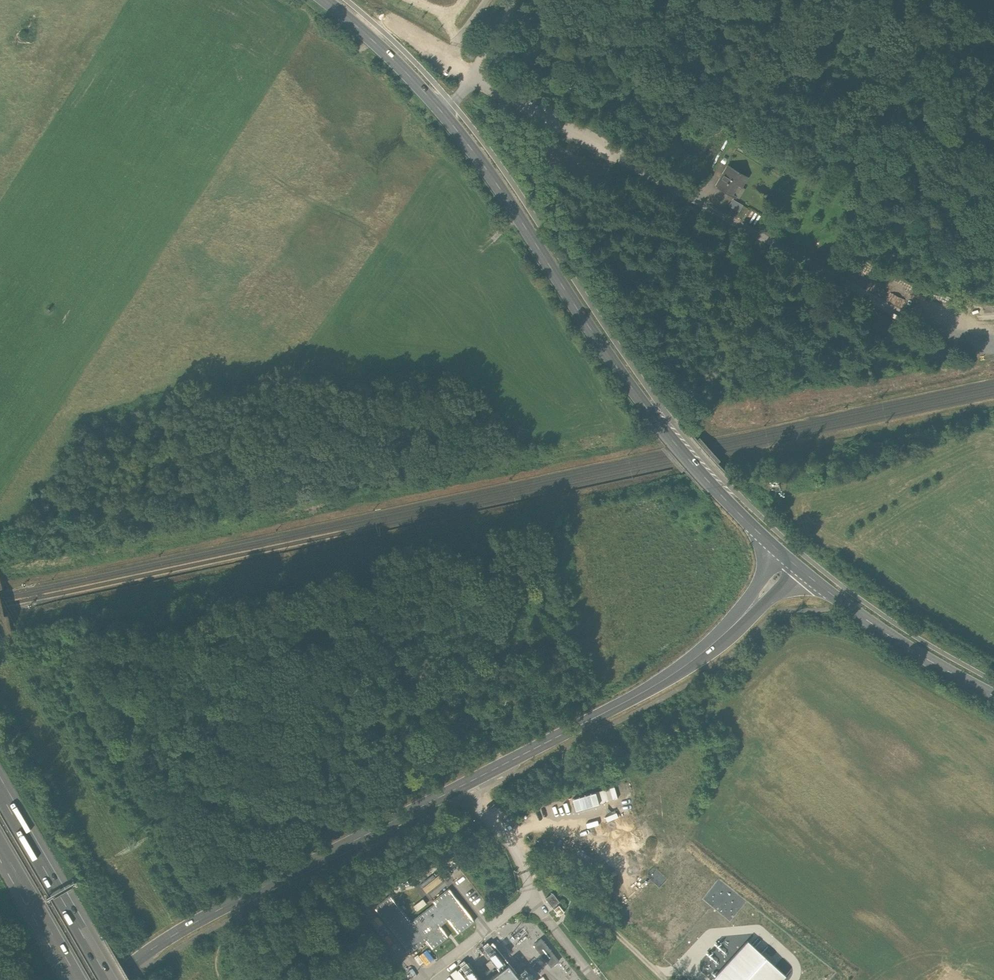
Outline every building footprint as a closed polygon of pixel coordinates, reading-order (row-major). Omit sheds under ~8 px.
[(475,55),(470,52),(466,57),(471,61),(475,55)] [(727,165),(715,187),(737,200),(750,178),(727,165)] [(570,810),(598,801),(594,789),(566,798),(570,810)] [(451,873),(444,864),(437,869),(445,878),(451,873)] [(443,880),(439,875),(422,888),(426,893),(443,880)] [(390,896),(374,909),(410,955),(426,942),(432,950),(449,937),(440,926),(447,920),(458,933),(474,920),(449,888),(432,901),(434,904),(411,922),(390,896)] [(552,892),(545,897),(552,906),(559,901),(552,892)] [(558,961),(541,938),(533,944),(551,967),(558,961)] [(712,977),(715,979),(780,979),(785,975),(747,940),(712,977)] [(508,964),(506,965),(493,949),(488,953),(501,970),(488,979),(521,979),(508,964)] [(470,967),(464,972),(471,979),(480,979),(470,967)] [(456,969),(450,974),(455,979),(465,979),(456,969)]
